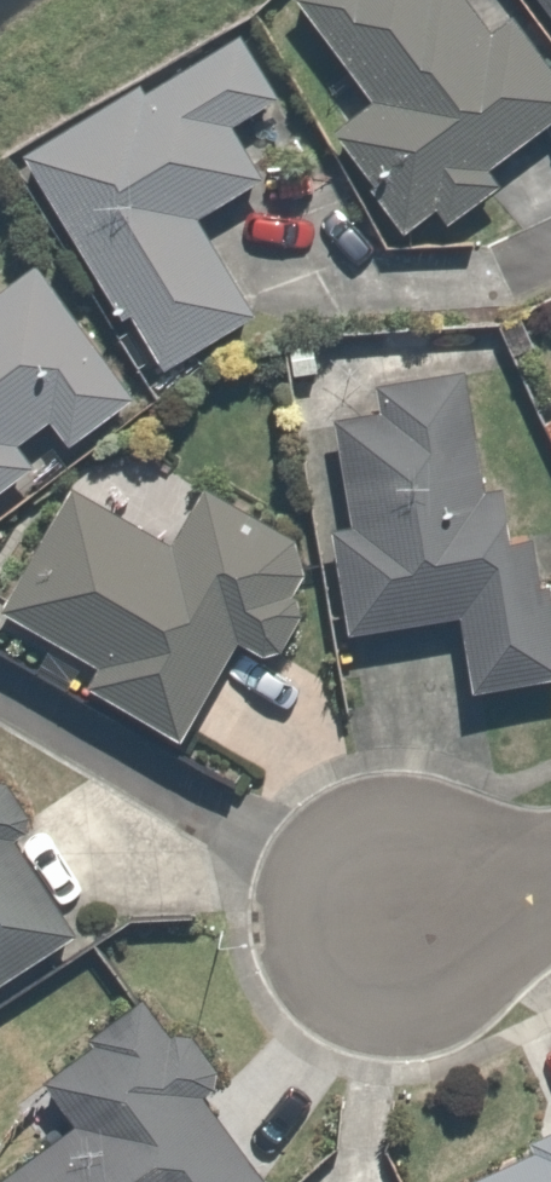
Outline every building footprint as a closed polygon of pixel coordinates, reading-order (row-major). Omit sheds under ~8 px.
[(354,82),(316,110),(403,228),(480,172),(468,156),(550,95),(550,90),(485,0),(294,0),(354,82)] [(550,13),(550,0),(541,0),(550,13)] [(133,85),(126,75),(11,149),(150,363),(242,304),(183,212),(258,164),(224,111),(261,87),(222,27),(133,85)] [(36,254),(0,278),(0,436),(38,410),(55,435),(125,387),(36,254)] [(543,668),(525,536),(489,541),(481,483),(464,485),(449,367),(371,378),(374,404),(318,411),(335,536),(320,538),(331,622),(444,608),(453,680),(543,668)] [(16,463),(0,439),(0,474),(16,463)] [(305,543),(311,529),(193,476),(168,532),(53,481),(0,600),(0,608),(87,647),(72,681),(178,728),(219,633),(257,650),(305,543)] [(58,925),(1,829),(17,820),(0,792),(0,960),(58,925)] [(32,1072),(62,1110),(28,1136),(0,1158),(0,1181),(241,1181),(254,1172),(190,1089),(212,1072),(167,1013),(146,1029),(124,1000),(32,1072)] [(519,1133),(527,1151),(460,1181),(550,1181),(550,1118),(519,1133)]
